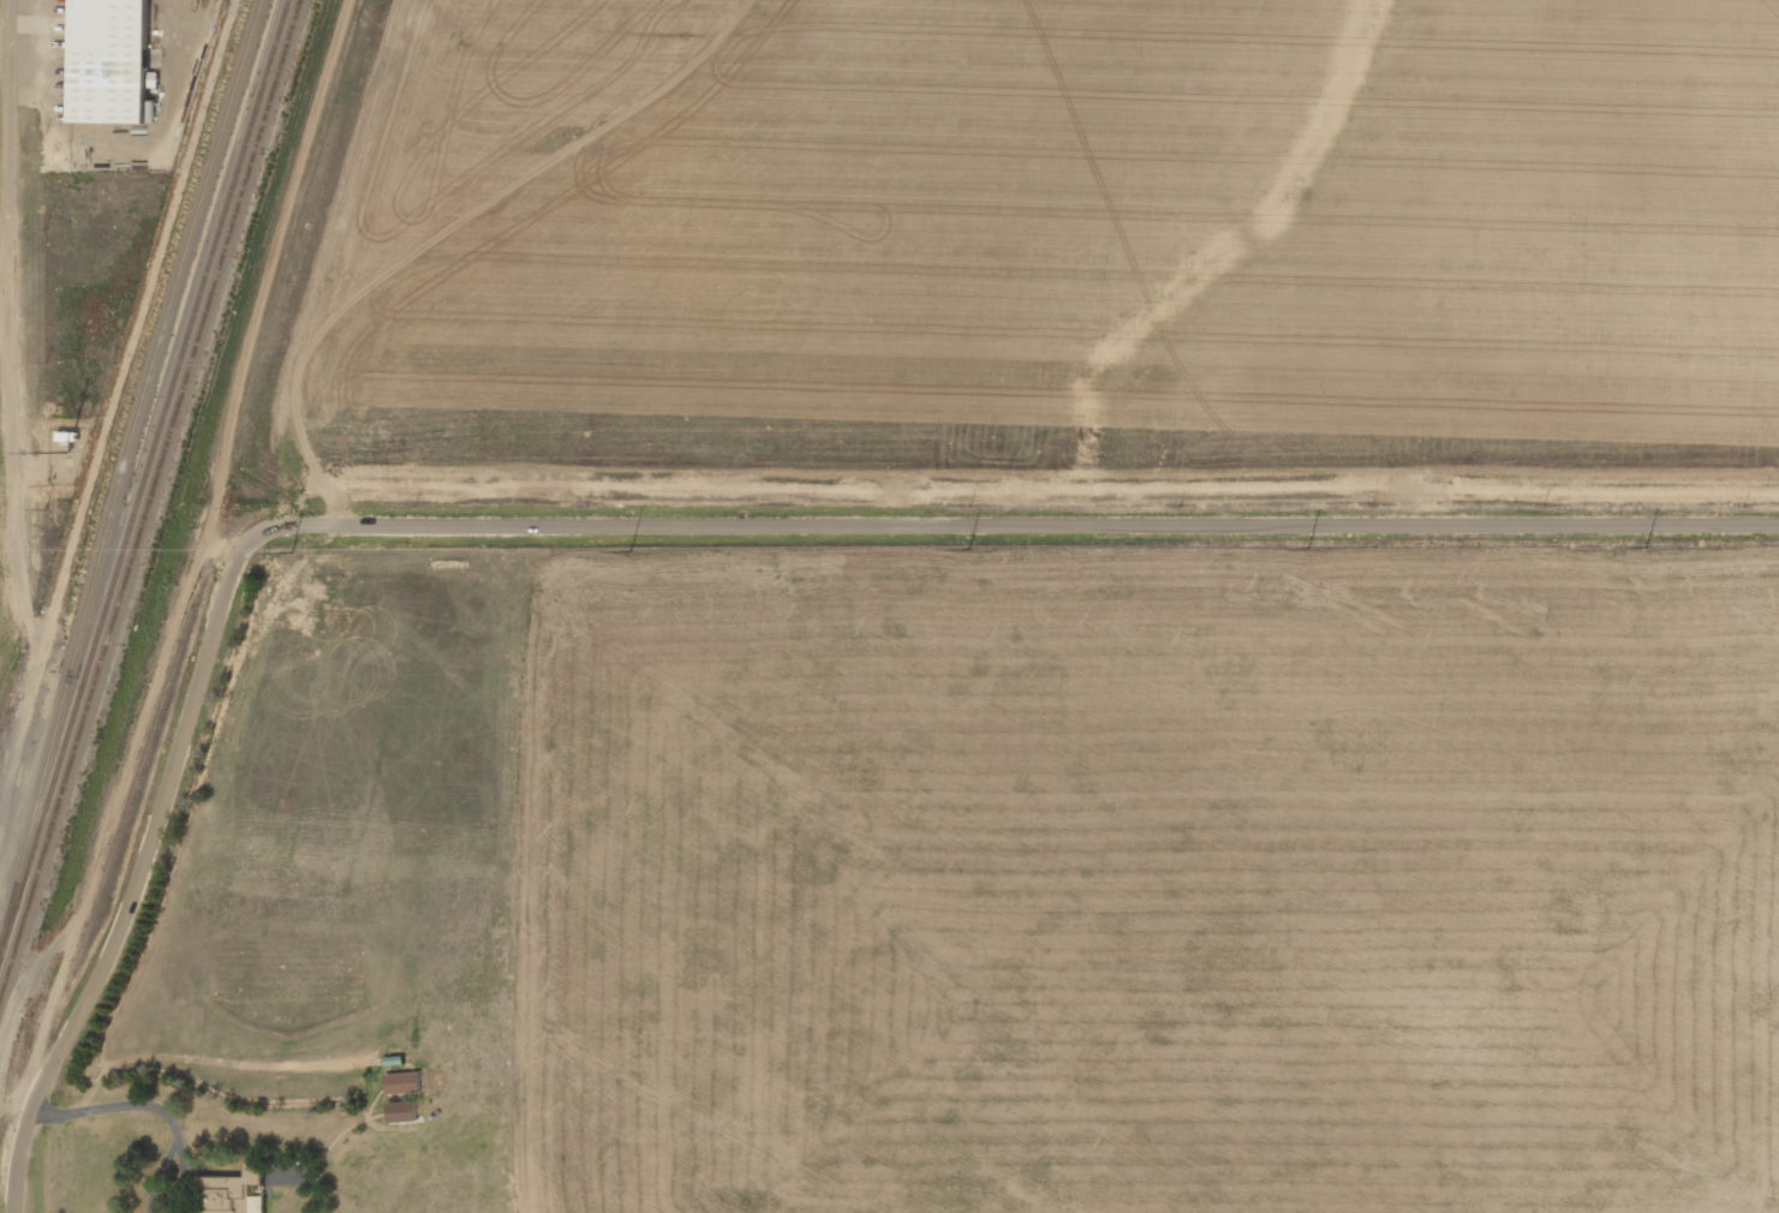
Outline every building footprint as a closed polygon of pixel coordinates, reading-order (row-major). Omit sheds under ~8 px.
[(72,123),(73,0),(148,0),(147,123),(72,123)] [(421,1072),(386,1073),(386,1093),(421,1092),(421,1072)] [(417,1101),(388,1102),(389,1122),(417,1121),(417,1101)] [(263,1197),(249,1197),(249,1184),(263,1184),(263,1163),(246,1162),(245,1177),(198,1176),(198,1208),(196,1208),(196,1212),(263,1212),(263,1197)]
